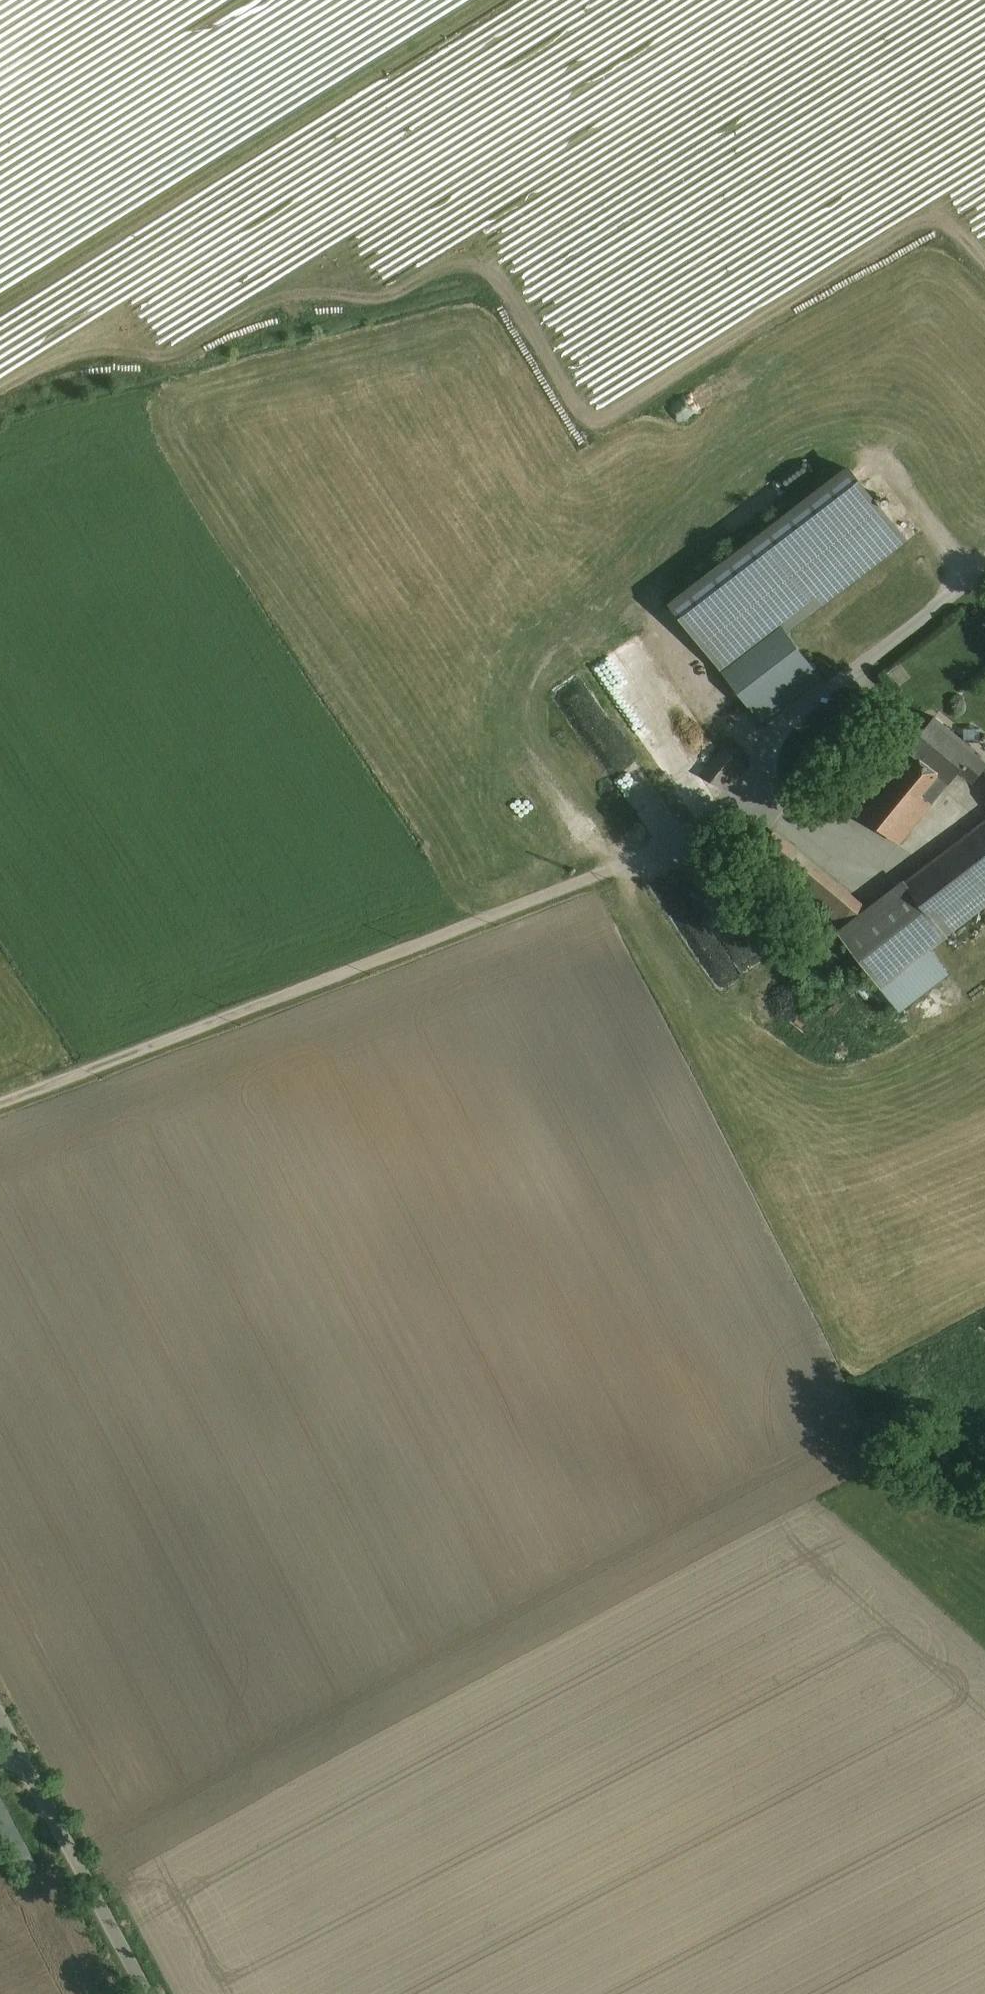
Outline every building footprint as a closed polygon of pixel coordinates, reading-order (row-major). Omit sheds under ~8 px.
[(849,470),(674,604),(761,717),(818,674),(786,633),(905,542),(849,470)] [(679,714),(660,673),(621,692),(640,733),(679,714)] [(909,749),(949,781),(974,750),(935,718),(909,749)] [(724,748),(703,775),(720,788),(741,762),(724,748)] [(898,844),(949,781),(909,749),(858,811),(898,844)] [(905,883),(945,935),(984,905),(984,821),(905,883)] [(828,913),(846,892),(772,832),(755,853),(828,913)] [(846,928),(840,933),(881,985),(945,935),(905,883),(869,911),(846,928)] [(858,903),(846,892),(828,913),(841,924),(858,903)] [(858,903),(841,924),(846,928),(869,911),(858,903)]
